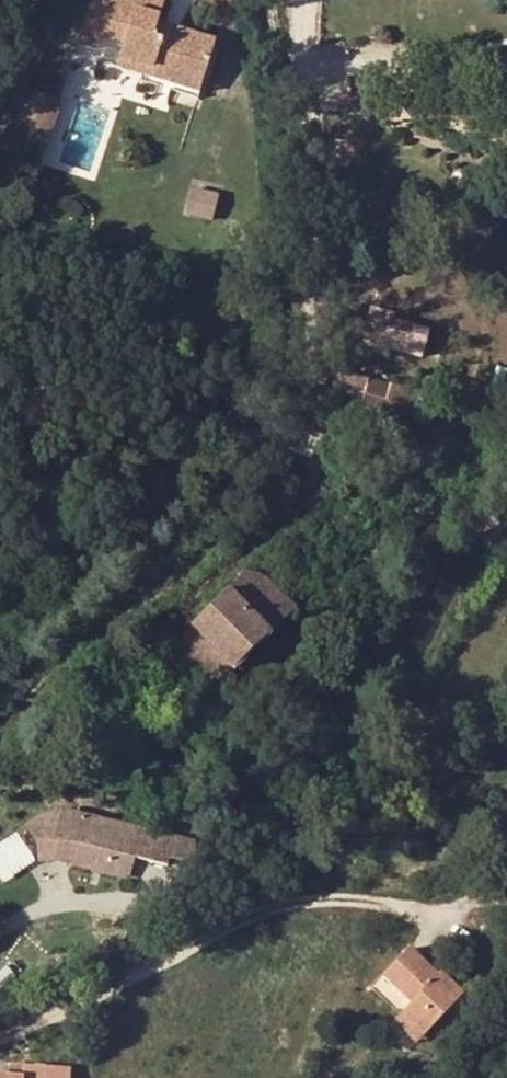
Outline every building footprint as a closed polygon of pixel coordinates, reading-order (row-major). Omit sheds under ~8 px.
[(82,31),(79,43),(76,52),(152,75),(149,82),(197,97),(199,90),(202,81),(215,39),(188,31),(183,45),(154,36),(159,22),(165,0),(91,0),(82,31)] [(183,45),(188,31),(159,22),(154,36),(183,45)] [(42,92),(14,83),(0,128),(0,136),(27,145),(42,92)] [(42,92),(27,145),(34,148),(52,95),(42,92)] [(204,202),(207,192),(192,188),(186,213),(212,220),(216,204),(204,202)] [(204,202),(216,204),(218,195),(207,192),(204,202)] [(370,314),(364,334),(385,338),(383,346),(397,350),(399,343),(409,346),(407,353),(421,356),(428,330),(370,314)] [(26,356),(35,355),(34,347),(26,346),(26,356)] [(368,379),(338,371),(334,387),(364,395),(361,406),(408,417),(412,398),(413,391),(368,379)] [(421,400),(423,393),(413,391),(412,398),(421,400)] [(221,656),(234,669),(294,606),(265,577),(245,573),(194,624),(171,655),(210,674),(221,656)] [(210,674),(224,682),(234,669),(221,656),(210,674)] [(27,825),(37,842),(39,862),(47,861),(53,837),(75,837),(74,844),(70,863),(128,878),(136,856),(167,863),(168,857),(174,834),(84,812),(59,811),(31,819),(27,825)] [(4,879),(37,862),(23,834),(0,846),(0,871),(4,879)] [(195,862),(195,839),(174,834),(168,857),(195,862)] [(47,861),(56,860),(70,863),(74,844),(75,837),(53,837),(47,861)] [(195,896),(207,889),(206,876),(194,878),(195,896)] [(452,984),(443,976),(439,973),(437,975),(409,948),(382,977),(410,1003),(398,1015),(422,1036),(452,1004),(443,995),(452,984)] [(443,995),(452,1004),(462,993),(452,984),(443,995)] [(422,1036),(398,1015),(392,1021),(416,1043),(422,1036)] [(69,1068),(21,1065),(21,1076),(9,1076),(0,1076),(0,1077),(69,1077),(69,1068)] [(21,1076),(21,1065),(9,1065),(9,1076),(21,1076)]
